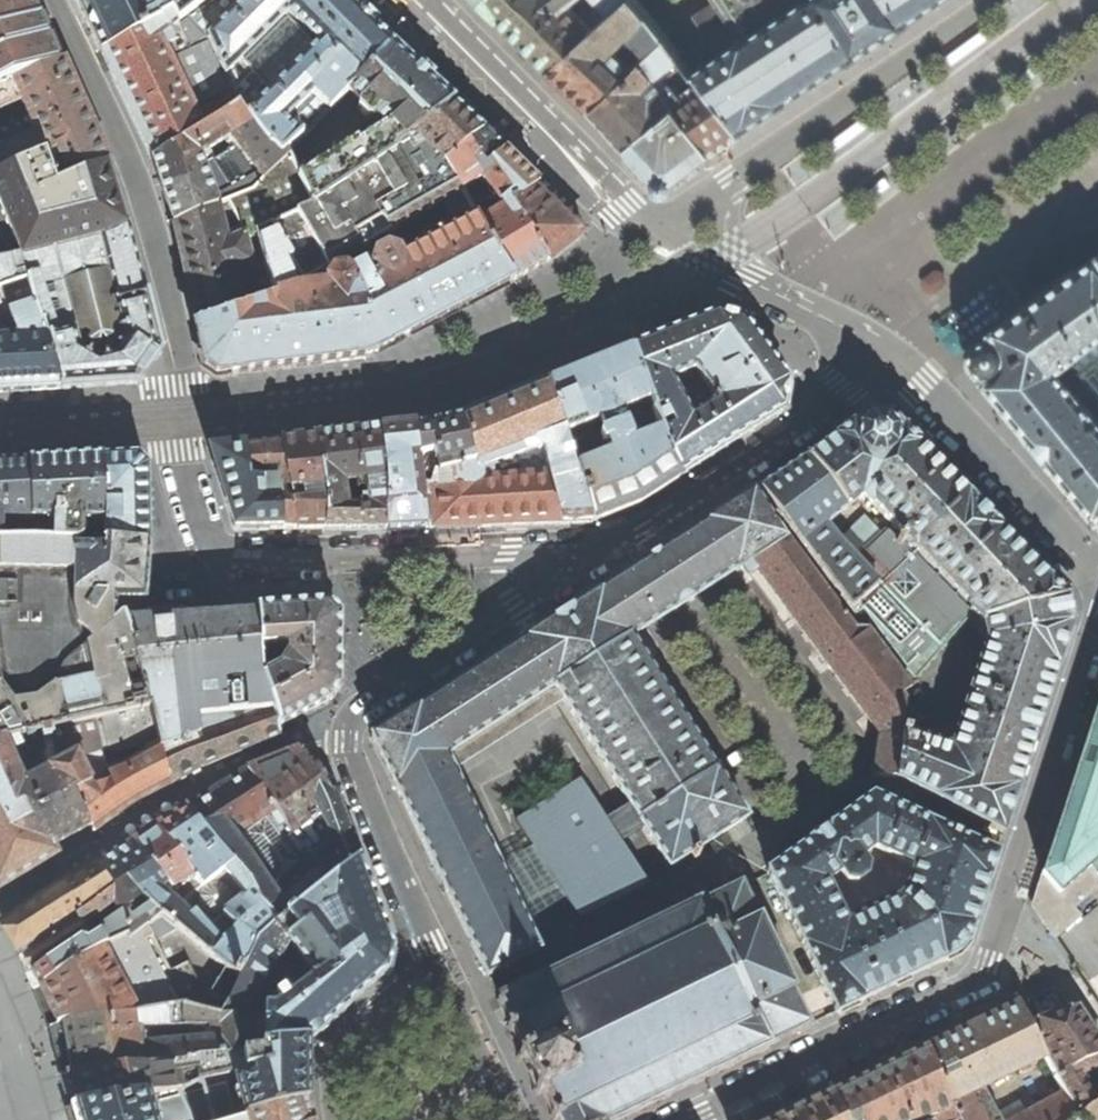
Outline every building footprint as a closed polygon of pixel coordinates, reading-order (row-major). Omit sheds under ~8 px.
[(59,60),(59,59),(57,60),(57,59),(54,60),(28,0),(0,0),(0,85),(59,60)] [(160,20),(151,0),(77,0),(79,5),(102,54),(160,20)] [(160,20),(173,13),(178,25),(209,0),(151,0),(160,20)] [(202,125),(238,108),(283,151),(297,137),(283,122),(328,78),(344,94),(348,90),(391,45),(345,0),(209,0),(178,25),(159,37),(202,125)] [(481,2),(547,68),(624,0),(598,0),(600,2),(585,17),(571,3),(574,0),(479,0),(481,2)] [(589,107),(633,64),(615,46),(628,34),(645,52),(662,38),(634,0),(624,0),(547,68),(570,89),(589,107)] [(698,80),(698,81),(729,121),(730,121),(739,132),(915,17),(941,0),(712,0),(714,2),(694,16),(706,35),(695,43),(707,61),(690,72),(692,74),(694,73),(698,80)] [(151,157),(202,125),(159,37),(178,25),(173,13),(160,20),(102,54),(115,81),(137,127),(151,157)] [(681,62),(662,38),(645,52),(639,58),(674,104),(709,151),(723,143),(739,132),(730,121),(729,121),(698,81),(698,80),(681,91),(680,88),(679,85),(674,83),(669,83),(664,76),(681,62)] [(355,140),(299,176),(314,206),(389,156),(388,154),(452,102),(418,70),(391,45),(348,90),(359,103),(357,104),(357,108),(366,118),(370,119),(372,117),(382,127),(359,142),(358,140),(355,140)] [(605,124),(624,145),(674,104),(639,58),(633,64),(589,107),(605,124)] [(43,153),(54,184),(104,162),(108,161),(86,112),(63,59),(59,60),(0,85),(0,109),(20,100),(35,133),(3,147),(0,141),(0,171),(43,153)] [(1038,65),(1035,62),(1016,76),(1022,83),(1036,73),(1041,69),(1038,65)] [(256,234),(274,298),(322,285),(330,273),(327,268),(339,262),(341,266),(346,263),(346,258),(393,230),(430,208),(431,207),(430,206),(442,200),(459,191),(442,165),(466,144),(482,131),(466,115),(452,102),(388,154),(389,156),(314,206),(256,234)] [(624,145),(656,180),(669,182),(686,169),(688,167),(696,161),(698,160),(709,151),(674,104),(624,145)] [(985,112),(980,104),(960,118),(966,126),(969,123),(980,115),(985,112)] [(238,108),(202,125),(151,157),(163,193),(172,222),(218,205),(226,201),(245,194),(253,189),(291,157),(283,153),(238,108)] [(866,125),(860,118),(857,121),(825,144),(827,148),(830,151),(866,125)] [(483,169),(503,151),(503,150),(495,142),(484,130),(482,131),(466,144),(483,169)] [(479,223),(513,283),(528,272),(545,261),(510,206),(537,185),(520,168),(503,151),(483,169),(466,144),(442,165),(459,191),(480,177),(502,210),(479,223)] [(927,150),(924,146),(905,160),(911,168),(925,157),(930,153),(927,150)] [(104,162),(54,184),(43,153),(0,171),(0,207),(20,256),(52,248),(53,251),(99,240),(98,235),(123,224),(112,186),(104,162)] [(245,194),(226,201),(245,237),(254,233),(256,234),(314,206),(299,176),(291,157),(253,189),(245,194)] [(888,185),(882,178),(863,192),(869,199),(872,197),(883,189),(888,185)] [(510,206),(545,261),(567,245),(585,232),(562,210),(537,185),(510,206)] [(453,220),(461,226),(476,218),(459,191),(442,200),(453,220)] [(183,271),(195,327),(242,310),(274,298),(256,234),(254,233),(245,237),(227,245),(218,205),(172,222),(183,271)] [(435,217),(430,208),(393,230),(398,239),(435,217)] [(479,223),(476,218),(461,226),(401,258),(399,252),(386,249),(359,263),(361,268),(350,274),(344,269),(332,271),(330,273),(322,285),(274,298),(242,310),(195,327),(204,367),(216,376),(367,357),(376,352),(513,283),(479,223)] [(135,382),(158,351),(142,285),(126,223),(123,224),(98,235),(99,240),(53,251),(52,248),(20,256),(0,261),(0,287),(10,284),(17,283),(19,288),(30,287),(46,334),(47,334),(60,382),(59,383),(60,388),(115,384),(135,382)] [(1097,254),(1043,294),(1010,318),(996,328),(995,327),(974,341),(976,343),(973,346),(971,346),(970,353),(969,360),(972,361),(974,367),(978,370),(983,373),(987,374),(986,376),(984,378),(987,382),(1029,432),(1029,433),(1031,435),(1029,436),(1039,447),(1049,460),(1051,459),(1052,462),(1053,461),(1094,512),(1093,513),(1097,517),(1097,515),(1097,254)] [(59,383),(60,382),(47,334),(46,334),(30,287),(19,288),(17,283),(10,284),(0,287),(0,392),(18,390),(60,388),(59,383)] [(766,359),(741,324),(715,316),(674,333),(630,350),(653,413),(652,414),(666,449),(679,476),(782,412),(786,386),(766,359)] [(584,369),(545,384),(564,437),(592,523),(637,505),(679,476),(666,449),(652,414),(653,413),(630,350),(601,362),(584,369)] [(592,523),(564,437),(545,384),(497,404),(462,418),(473,463),(438,472),(434,487),(432,496),(434,528),(507,526),(592,523)] [(915,676),(940,652),(938,650),(963,621),(970,628),(1065,599),(982,512),(889,415),(868,413),(835,437),(807,458),(793,468),(785,473),(769,484),(760,490),(855,614),(863,607),(915,676)] [(416,428),(419,474),(438,472),(473,463),(462,418),(442,423),(426,427),(416,428)] [(419,474),(416,428),(399,430),(380,432),(386,489),(386,530),(404,530),(424,529),(420,484),(419,474)] [(386,530),(386,489),(380,432),(352,435),(318,439),(324,489),(325,502),(324,530),(354,530),(386,530)] [(302,441),(281,443),(288,487),(298,530),(310,530),(324,530),(325,502),(324,489),(318,439),(302,441)] [(267,445),(246,447),(250,482),(278,482),(282,529),(288,529),(298,530),(288,487),(281,443),(267,445)] [(214,462),(235,529),(255,529),(282,529),(278,482),(250,482),(246,447),(232,449),(222,450),(214,462)] [(119,460),(102,461),(104,523),(103,545),(148,546),(147,468),(136,459),(119,460)] [(79,463),(29,466),(31,522),(54,523),(52,544),(82,545),(83,523),(104,523),(102,461),(79,463)] [(1,520),(31,522),(29,466),(28,465),(8,466),(0,466),(0,531),(1,520)] [(424,529),(434,528),(432,496),(434,487),(427,487),(427,483),(420,484),(424,529)] [(372,738),(396,786),(447,758),(555,689),(563,702),(669,868),(690,855),(694,862),(700,857),(696,851),(745,819),(631,639),(750,563),(875,729),(871,772),(873,776),(895,779),(900,734),(903,702),(899,697),(911,689),(868,631),(860,637),(785,537),(782,540),(752,494),(562,616),(372,738)] [(35,735),(148,711),(122,618),(142,618),(143,602),(144,587),(148,546),(103,545),(82,545),(52,544),(0,543),(0,744),(35,735)] [(1071,626),(1065,599),(970,628),(986,640),(986,642),(951,751),(908,737),(909,733),(903,731),(902,735),(900,734),(895,779),(1002,834),(1021,776),(1057,669),(1071,626)] [(327,606),(257,610),(261,660),(270,659),(269,645),(274,645),(275,656),(289,655),(280,669),(263,678),(269,707),(276,728),(304,713),(330,700),(338,687),(338,616),(327,606)] [(148,711),(157,743),(168,785),(204,766),(266,740),(278,734),(276,728),(269,707),(263,678),(262,675),(261,660),(257,610),(201,616),(142,618),(122,618),(148,711)] [(453,772),(563,702),(555,689),(447,758),(453,772)] [(1097,712),(1095,715),(1097,716),(1080,767),(1078,767),(1050,852),(1043,874),(1045,875),(1037,898),(1053,919),(1046,926),(1054,939),(1079,916),(1071,905),(1097,882),(1097,708),(1097,712)] [(35,772),(56,767),(68,763),(99,752),(107,749),(109,765),(120,760),(119,752),(157,743),(148,711),(35,735),(0,744),(0,783),(35,772)] [(57,856),(53,846),(81,831),(90,826),(93,832),(139,801),(168,785),(157,743),(142,751),(143,753),(104,772),(107,785),(55,803),(0,826),(0,890),(57,856)] [(358,860),(340,811),(337,803),(301,750),(274,760),(246,770),(275,810),(312,861),(329,883),(358,860)] [(55,803),(107,785),(104,772),(99,752),(68,763),(56,767),(62,788),(29,797),(26,789),(38,785),(35,772),(0,783),(0,826),(55,803)] [(453,772),(447,758),(396,786),(399,793),(486,976),(538,950),(453,772)] [(216,789),(185,808),(250,886),(260,901),(280,922),(329,883),(312,861),(273,890),(233,836),(275,810),(246,770),(216,789)] [(519,823),(578,921),(647,889),(582,782),(519,823)] [(978,911),(995,855),(872,798),(767,873),(836,1013),(894,985),(959,953),(967,943),(978,911)] [(172,816),(155,826),(185,863),(184,864),(235,924),(258,941),(280,922),(260,901),(250,886),(185,808),(172,816)] [(273,890),(312,861),(275,810),(233,836),(273,890)] [(184,864),(185,863),(155,826),(140,836),(131,842),(166,885),(192,914),(218,946),(209,957),(225,971),(240,977),(258,941),(235,924),(184,864)] [(109,856),(95,865),(113,889),(123,881),(141,901),(153,914),(156,912),(163,918),(209,957),(218,946),(192,914),(188,917),(161,890),(166,885),(131,842),(109,856)] [(240,977),(227,1003),(223,1014),(242,1016),(253,1000),(290,943),(315,978),(273,1008),(263,1008),(262,1018),(261,1046),(306,1040),(306,1044),(358,998),(389,969),(392,951),(380,917),(358,860),(329,883),(280,922),(278,925),(258,941),(240,977)] [(14,940),(20,955),(113,889),(95,865),(31,908),(7,924),(10,930),(14,940)] [(28,974),(141,901),(123,881),(113,889),(20,955),(24,966),(28,974)] [(557,1119),(619,1119),(768,1048),(768,1047),(800,1031),(810,1026),(807,1020),(806,1020),(793,993),(796,991),(792,984),(791,984),(763,927),(763,925),(760,918),(757,918),(754,911),(760,908),(759,906),(758,906),(750,891),(745,894),(744,892),(745,891),(741,884),(734,887),(733,888),(701,904),(699,901),(691,906),(689,907),(688,909),(665,920),(664,919),(657,923),(657,924),(633,935),(632,935),(625,938),(625,939),(602,950),(601,950),(600,950),(593,953),(594,954),(570,966),(569,965),(561,969),(562,970),(538,981),(537,980),(526,985),(526,986),(506,996),(505,995),(498,998),(511,1025),(509,1026),(522,1053),(519,1055),(519,1056),(518,1057),(536,1094),(538,1094),(539,1095),(541,1094),(554,1119),(556,1119),(557,1119)] [(153,914),(141,901),(28,974),(31,981),(33,987),(44,985),(104,946),(123,939),(128,938),(124,931),(153,914)] [(104,946),(140,1015),(184,1011),(221,1016),(223,1014),(227,1003),(211,996),(225,971),(209,957),(163,918),(130,941),(123,939),(104,946)] [(140,1015),(104,946),(44,985),(33,987),(41,1006),(49,1027),(69,1022),(140,1015)] [(1021,991),(1047,976),(1038,959),(1012,974),(1021,991)] [(1075,1115),(1097,1104),(1097,1051),(1083,1029),(1057,991),(1054,990),(1038,998),(1019,1006),(1045,1057),(1064,1094),(1075,1115)] [(262,1018),(263,1008),(253,1000),(242,1016),(262,1018)] [(982,1089),(1045,1057),(1019,1006),(979,1026),(928,1051),(947,1100),(957,1119),(999,1119),(982,1089)] [(140,1015),(69,1022),(49,1027),(56,1052),(62,1075),(73,1072),(174,1065),(184,1064),(185,1060),(241,1053),(260,1050),(261,1046),(262,1018),(242,1016),(223,1014),(221,1016),(184,1011),(140,1015)] [(189,1028),(142,1029),(144,1047),(191,1043),(189,1028)] [(306,1040),(261,1046),(260,1050),(241,1053),(244,1070),(229,1074),(244,1119),(265,1114),(308,1103),(307,1072),(306,1044),(306,1040)] [(845,1119),(935,1119),(938,1119),(939,1119),(957,1119),(947,1100),(928,1051),(881,1073),(831,1094),(845,1119)] [(184,1064),(174,1065),(176,1072),(191,1070),(193,1082),(198,1080),(229,1074),(244,1070),(241,1053),(185,1060),(184,1064)] [(176,1072),(174,1065),(73,1072),(62,1075),(66,1088),(71,1107),(141,1095),(151,1095),(180,1090),(176,1072)] [(244,1119),(229,1074),(198,1080),(193,1082),(187,1085),(180,1090),(151,1095),(141,1095),(71,1107),(74,1119),(242,1119),(244,1119)] [(831,1094),(782,1119),(845,1119),(831,1094)] [(1071,1119),(1075,1115),(1064,1094),(1018,1119),(1071,1119)] [(308,1103),(265,1114),(244,1119),(242,1119),(311,1119),(310,1114),(308,1103)] [(1097,1104),(1080,1119),(1097,1119),(1097,1104)]
